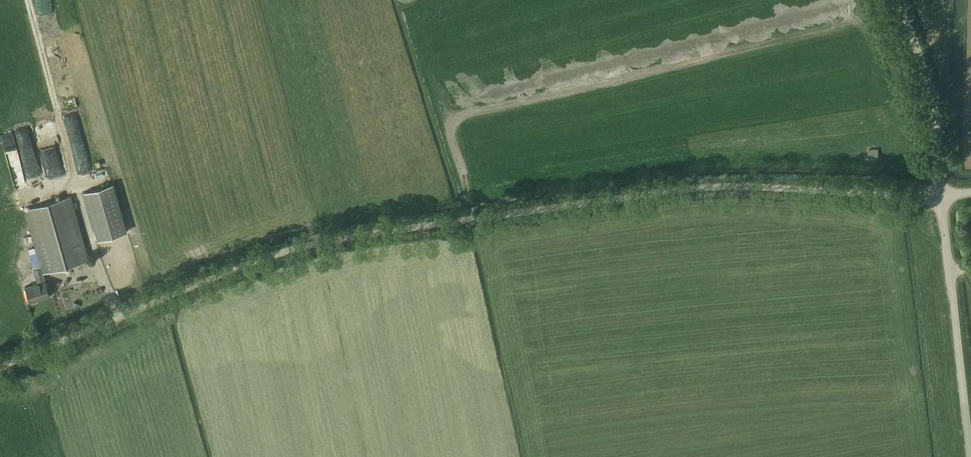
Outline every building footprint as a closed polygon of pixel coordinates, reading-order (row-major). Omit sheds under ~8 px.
[(51,179),(66,175),(50,120),(36,124),(51,179)] [(25,162),(37,158),(27,125),(15,129),(25,162)] [(5,146),(15,189),(28,186),(18,143),(5,146)] [(84,192),(98,240),(127,232),(113,183),(84,192)] [(71,196),(24,209),(41,267),(33,270),(37,283),(25,287),(29,303),(39,300),(38,299),(49,296),(45,281),(43,273),(89,260),(71,196)]
